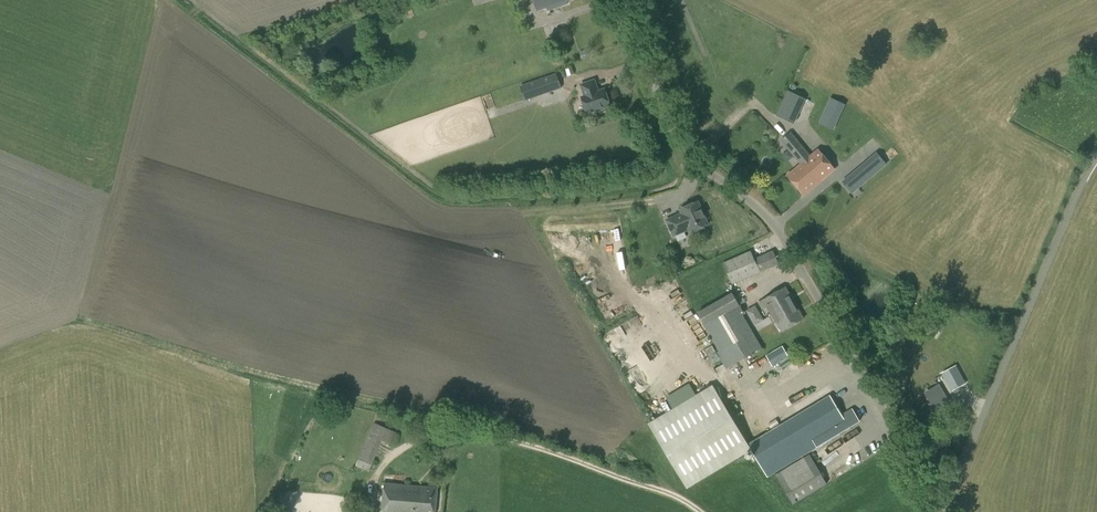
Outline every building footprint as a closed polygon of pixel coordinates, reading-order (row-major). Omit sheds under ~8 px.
[(538,11),(547,9),(547,11),(568,4),(567,1),(572,0),(534,0),(538,11)] [(589,55),(587,49),(579,52),(581,58),(589,55)] [(557,73),(520,86),(525,101),(562,88),(557,73)] [(600,92),(596,81),(582,85),(586,97),(583,98),(588,113),(596,111),(596,113),(604,110),(604,108),(611,105),(606,90),(600,92)] [(794,124),(805,99),(789,91),(777,116),(794,124)] [(834,130),(845,105),(830,98),(819,123),(834,130)] [(795,138),(791,133),(781,141),(801,166),(788,176),(804,195),(834,170),(817,150),(810,156),(795,138)] [(877,171),(886,164),(875,151),(867,158),(877,171)] [(685,213),(667,220),(674,236),(691,228),(693,232),(708,226),(698,202),(683,209),(685,213)] [(723,264),(726,272),(720,275),(724,283),(731,281),(732,285),(779,264),(773,251),(754,259),(751,251),(723,264)] [(772,316),(795,302),(786,287),(758,303),(763,311),(767,308),(772,316)] [(718,374),(726,369),(762,348),(739,307),(740,306),(732,293),(697,313),(721,356),(719,357),(723,365),(715,369),(718,374)] [(804,319),(795,302),(772,316),(781,332),(804,319)] [(782,346),(766,356),(777,375),(794,365),(782,346)] [(966,384),(956,366),(942,373),(952,392),(966,384)] [(712,386),(649,425),(649,424),(644,427),(646,431),(651,428),(687,489),(751,450),(768,477),(774,474),(808,452),(818,447),(813,439),(831,429),(844,418),(830,395),(748,445),(712,386)] [(939,386),(926,393),(933,403),(930,405),(940,421),(955,412),(939,386)] [(373,423),(368,435),(355,466),(368,472),(381,442),(391,445),(395,433),(373,423)] [(827,484),(809,454),(775,475),(792,505),(827,484)] [(436,488),(383,483),(380,511),(434,511),(436,488)]
